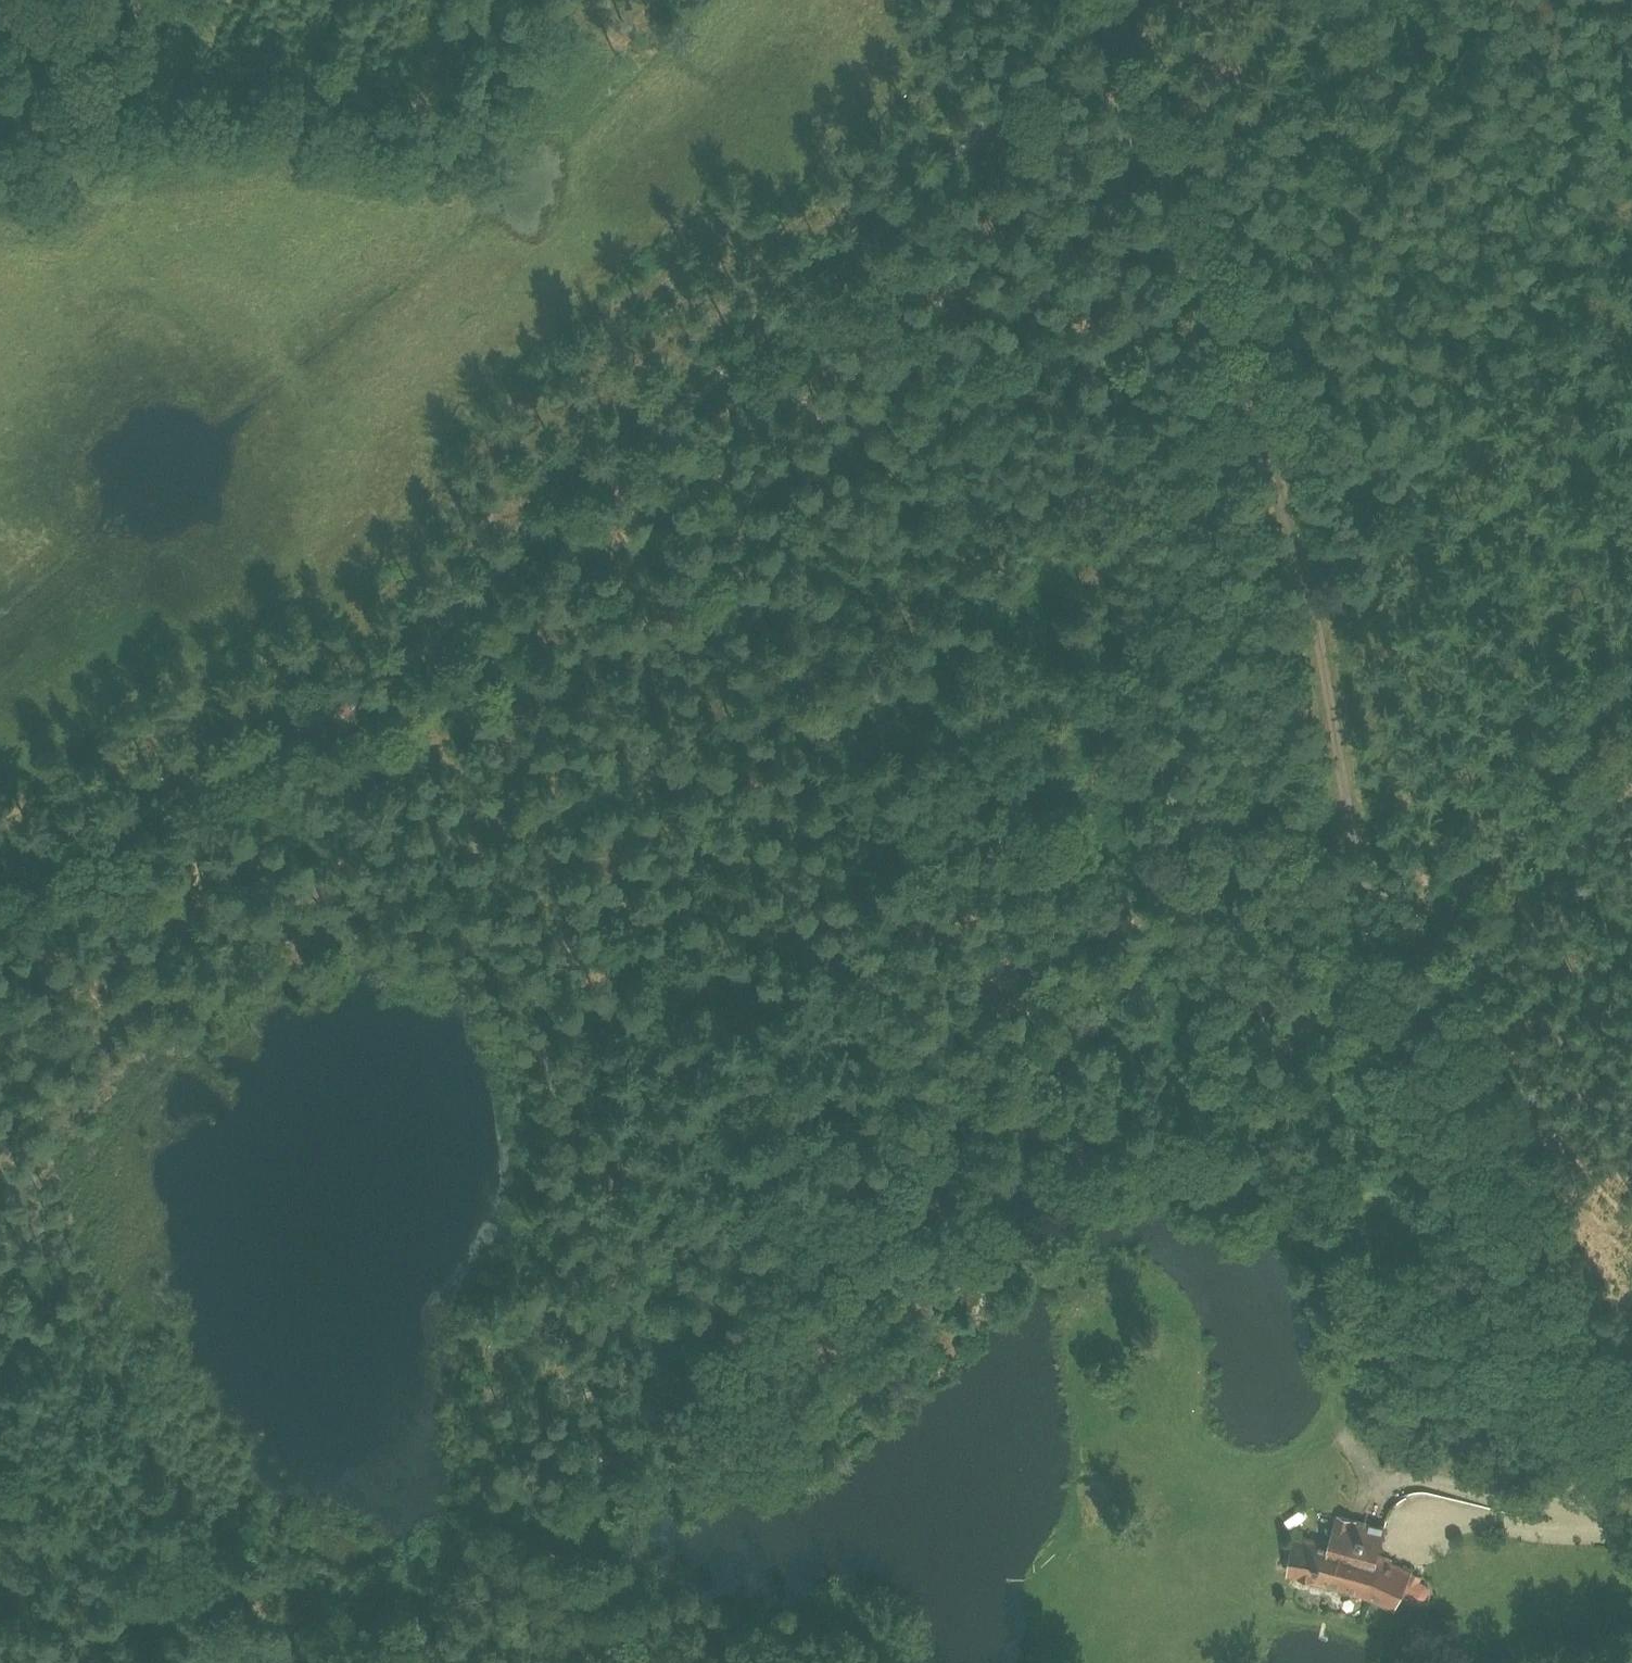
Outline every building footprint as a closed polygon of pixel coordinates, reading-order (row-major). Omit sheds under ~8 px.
[(1385,1529),(1337,1516),(1329,1544),(1294,1539),(1293,1547),(1288,1547),(1286,1560),(1291,1561),(1289,1575),(1311,1578),(1311,1582),(1373,1599),(1394,1609),(1400,1597),(1415,1604),(1421,1604),(1426,1602),(1430,1598),(1431,1592),(1428,1586),(1420,1583),(1423,1577),(1411,1572),(1412,1571),(1378,1555),(1385,1529)]
